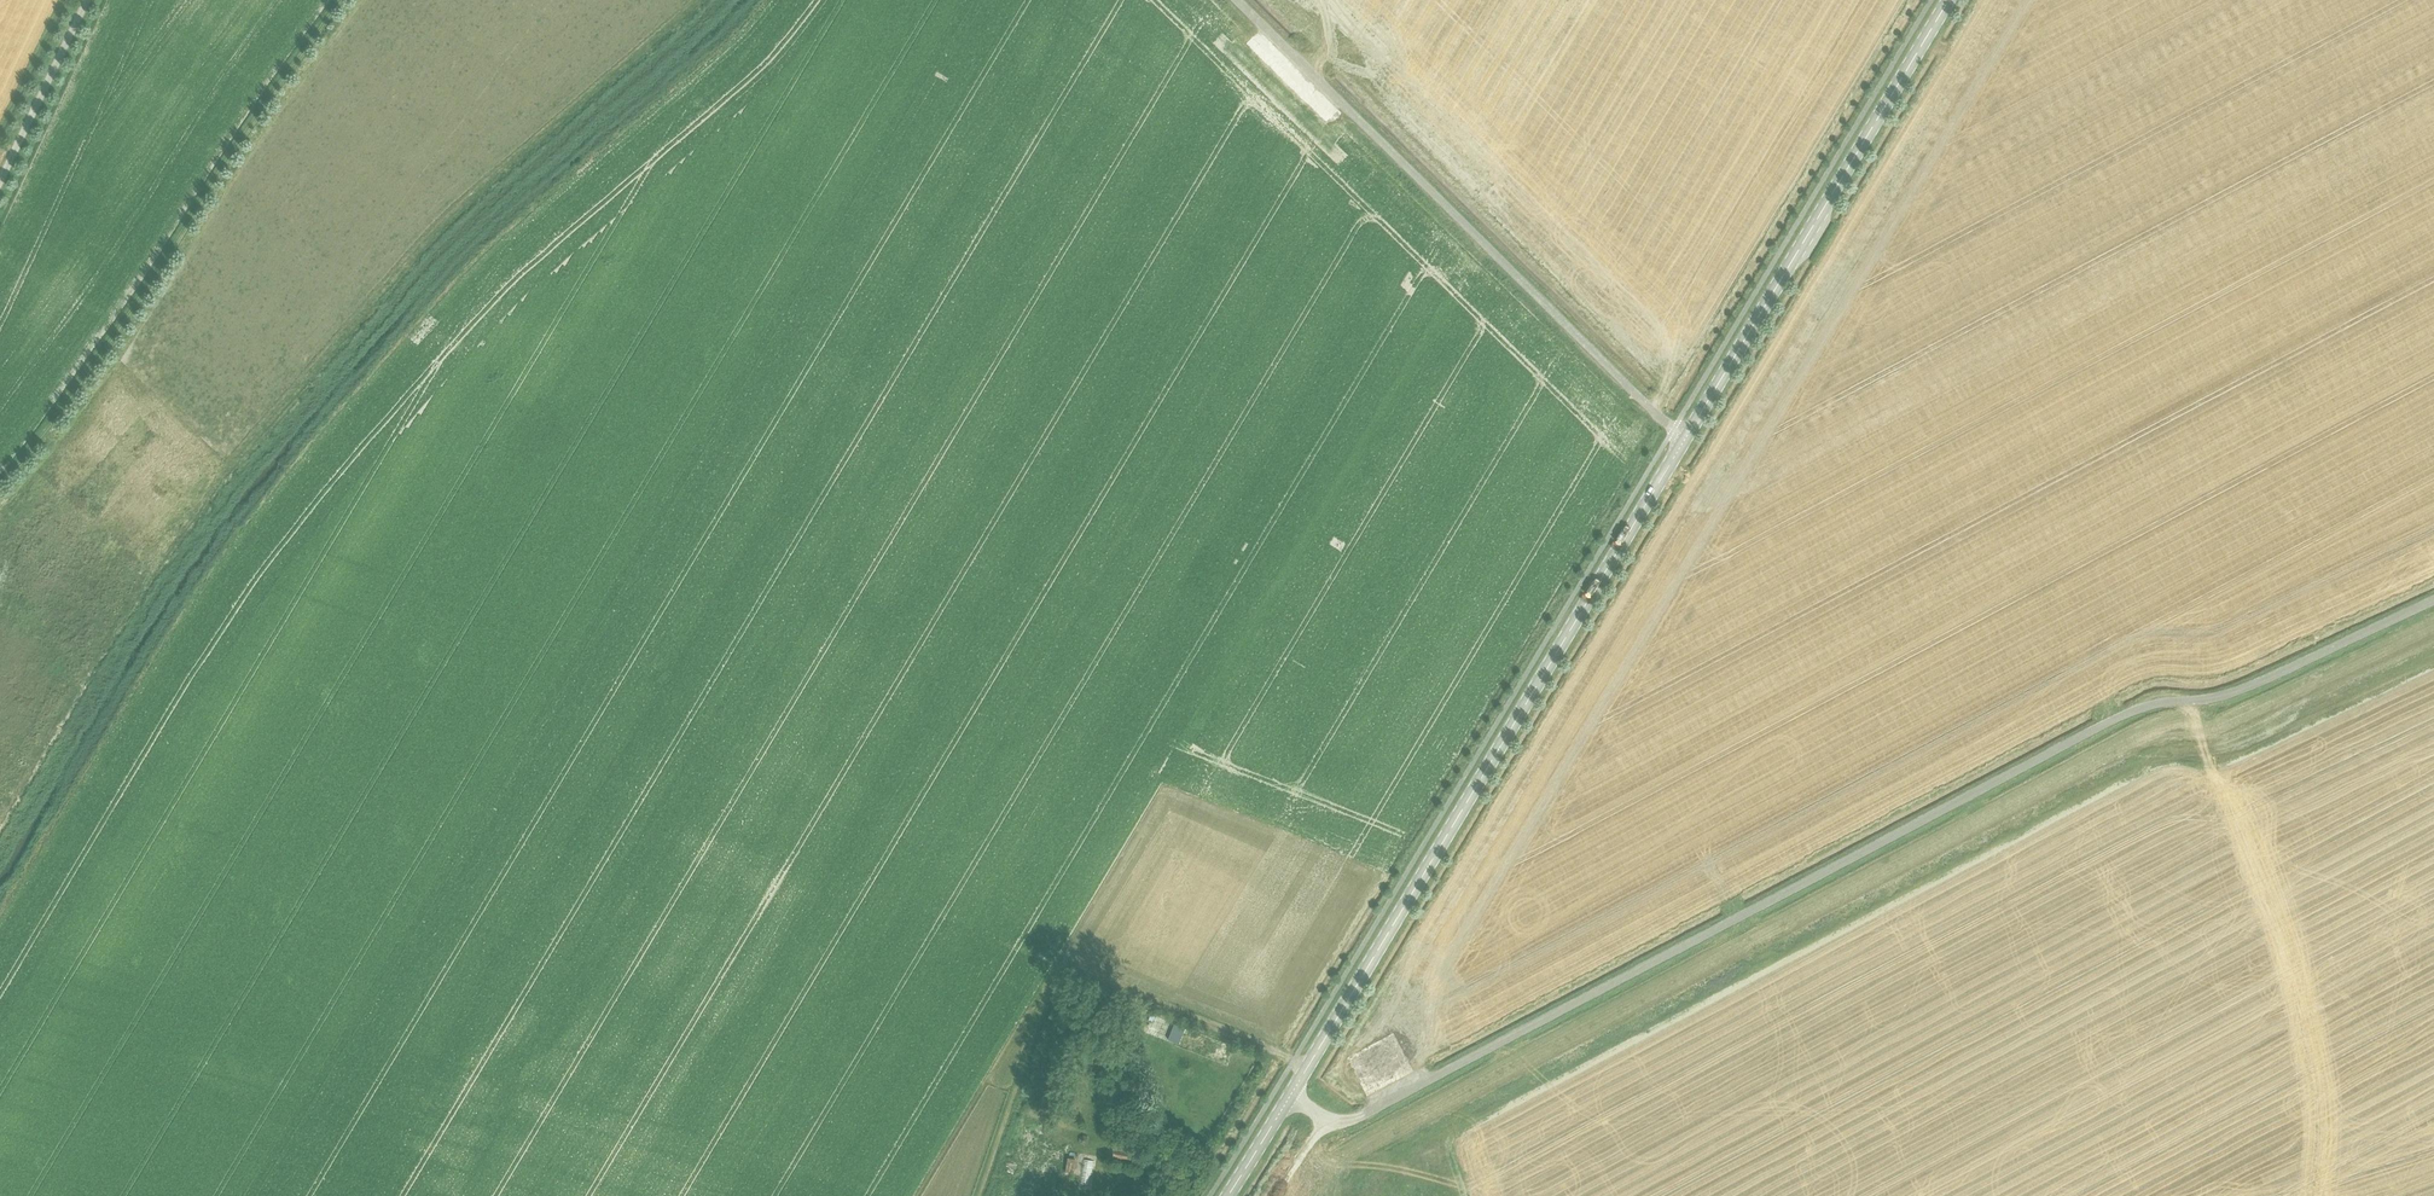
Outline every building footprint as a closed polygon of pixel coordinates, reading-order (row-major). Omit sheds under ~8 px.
[(1083,1136),(1079,1138),(1080,1143),(1084,1145),(1088,1142),(1088,1138),(1083,1136)] [(1073,1174),(1076,1158),(1068,1157),(1065,1173),(1073,1174)] [(1084,1160),(1080,1182),(1090,1184),(1094,1161),(1084,1160)] [(1151,1178),(1142,1177),(1139,1193),(1149,1194),(1151,1178)]
